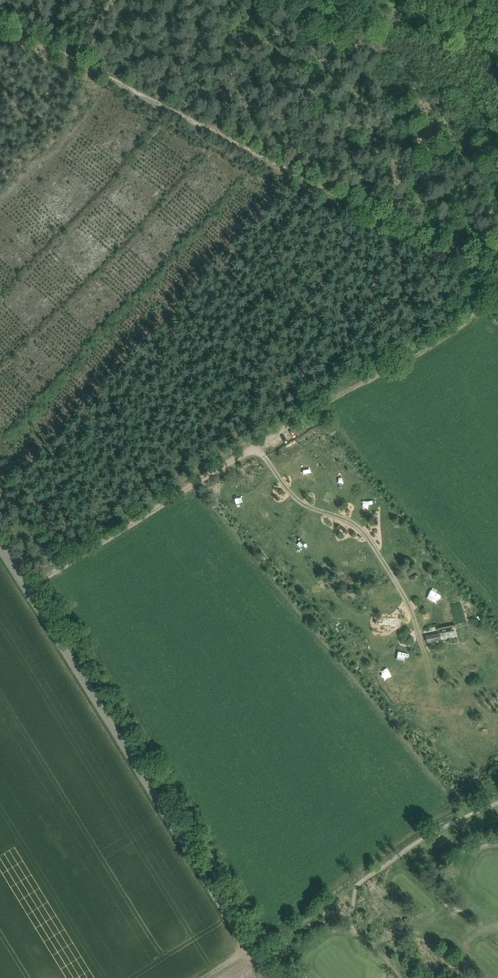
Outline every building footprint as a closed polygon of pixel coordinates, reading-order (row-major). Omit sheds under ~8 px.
[(432,589),(427,596),(435,602),(440,595),(432,589)] [(443,633),(444,639),(456,637),(455,631),(443,633)] [(430,646),(436,645),(436,641),(440,640),(439,634),(427,636),(428,643),(429,642),(430,646)]
